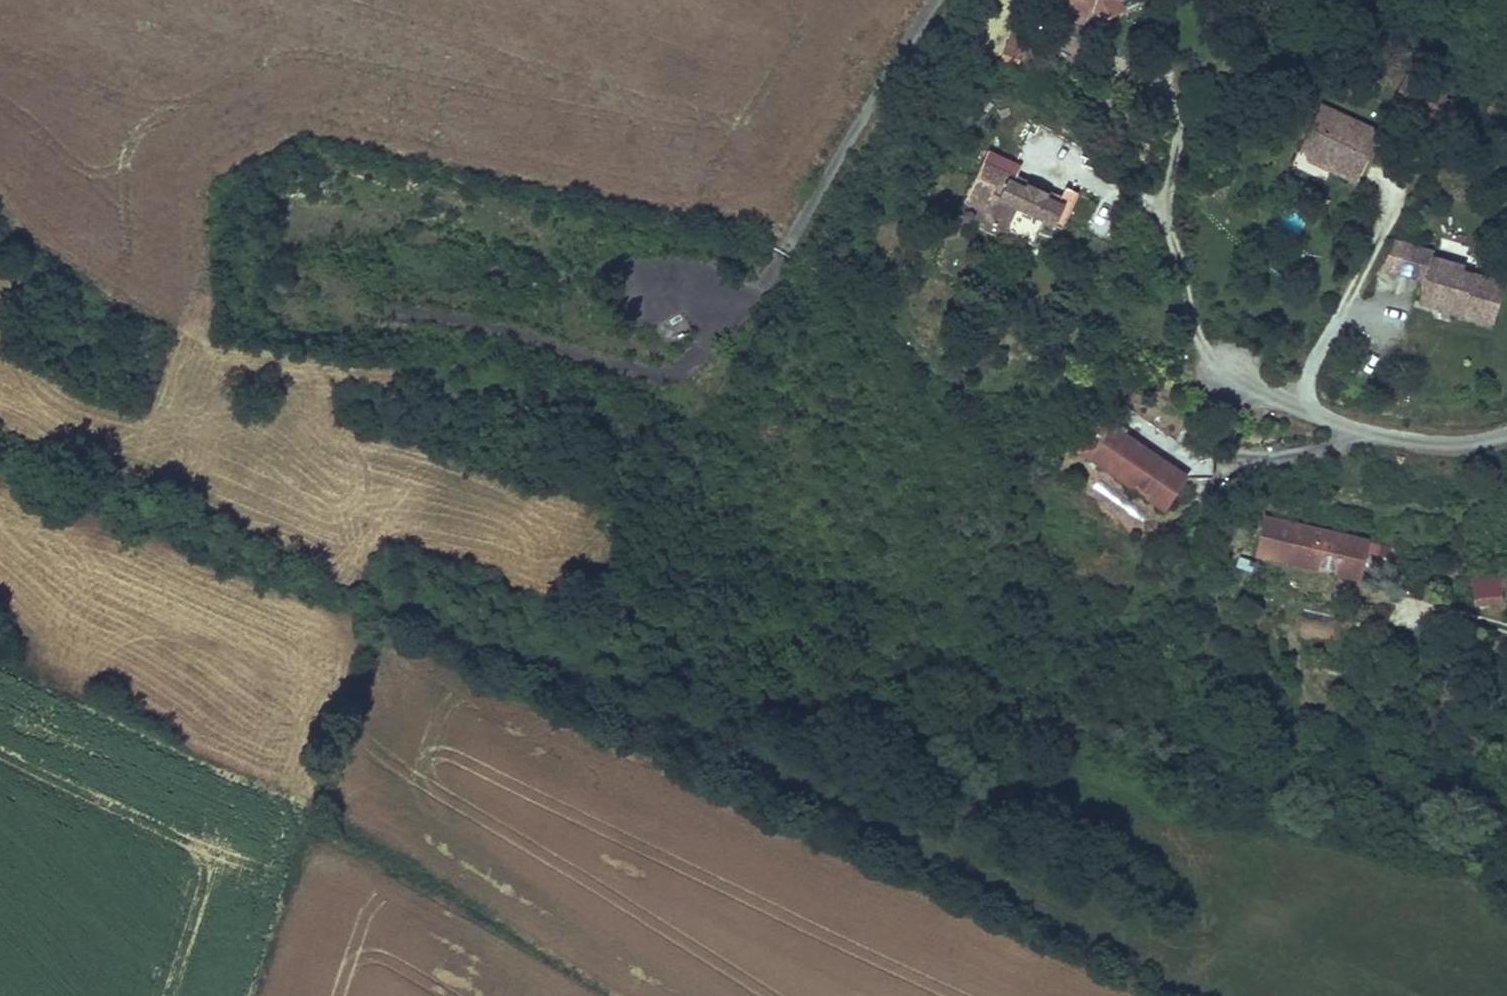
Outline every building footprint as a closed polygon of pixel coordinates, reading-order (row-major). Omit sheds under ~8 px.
[(1071,30),(1094,18),(1099,28),(1125,14),(1121,6),(1133,0),(1056,0),(1071,30)] [(1010,29),(999,64),(1016,69),(1028,35),(1010,29)] [(1435,120),(1445,97),(1404,79),(1393,103),(1435,120)] [(1310,157),(1330,166),(1326,172),(1348,182),(1357,163),(1363,166),(1376,136),(1317,111),(1298,152),(1310,157)] [(1326,172),(1330,166),(1310,157),(1307,163),(1326,172)] [(1363,166),(1357,163),(1348,182),(1354,185),(1363,166)] [(973,185),(1000,198),(1005,188),(978,175),(973,185)] [(1058,211),(1025,196),(1022,203),(1011,198),(1014,191),(1005,188),(1000,198),(973,185),(961,213),(978,220),(974,228),(1032,253),(1043,230),(1060,238),(1076,202),(1064,196),(1058,211)] [(1025,196),(1014,191),(1011,198),(1022,203),(1025,196)] [(1392,239),(1378,270),(1424,283),(1417,305),(1491,326),(1504,281),(1464,270),(1465,265),(1432,256),(1433,251),(1392,239)] [(1159,509),(1182,476),(1099,419),(1076,452),(1159,509)] [(1263,517),(1254,554),(1319,569),(1321,560),(1337,564),(1335,573),(1356,578),(1365,542),(1263,517)] [(1319,569),(1335,573),(1337,564),(1321,560),(1319,569)] [(1474,608),(1503,603),(1500,583),(1471,588),(1474,608)]
